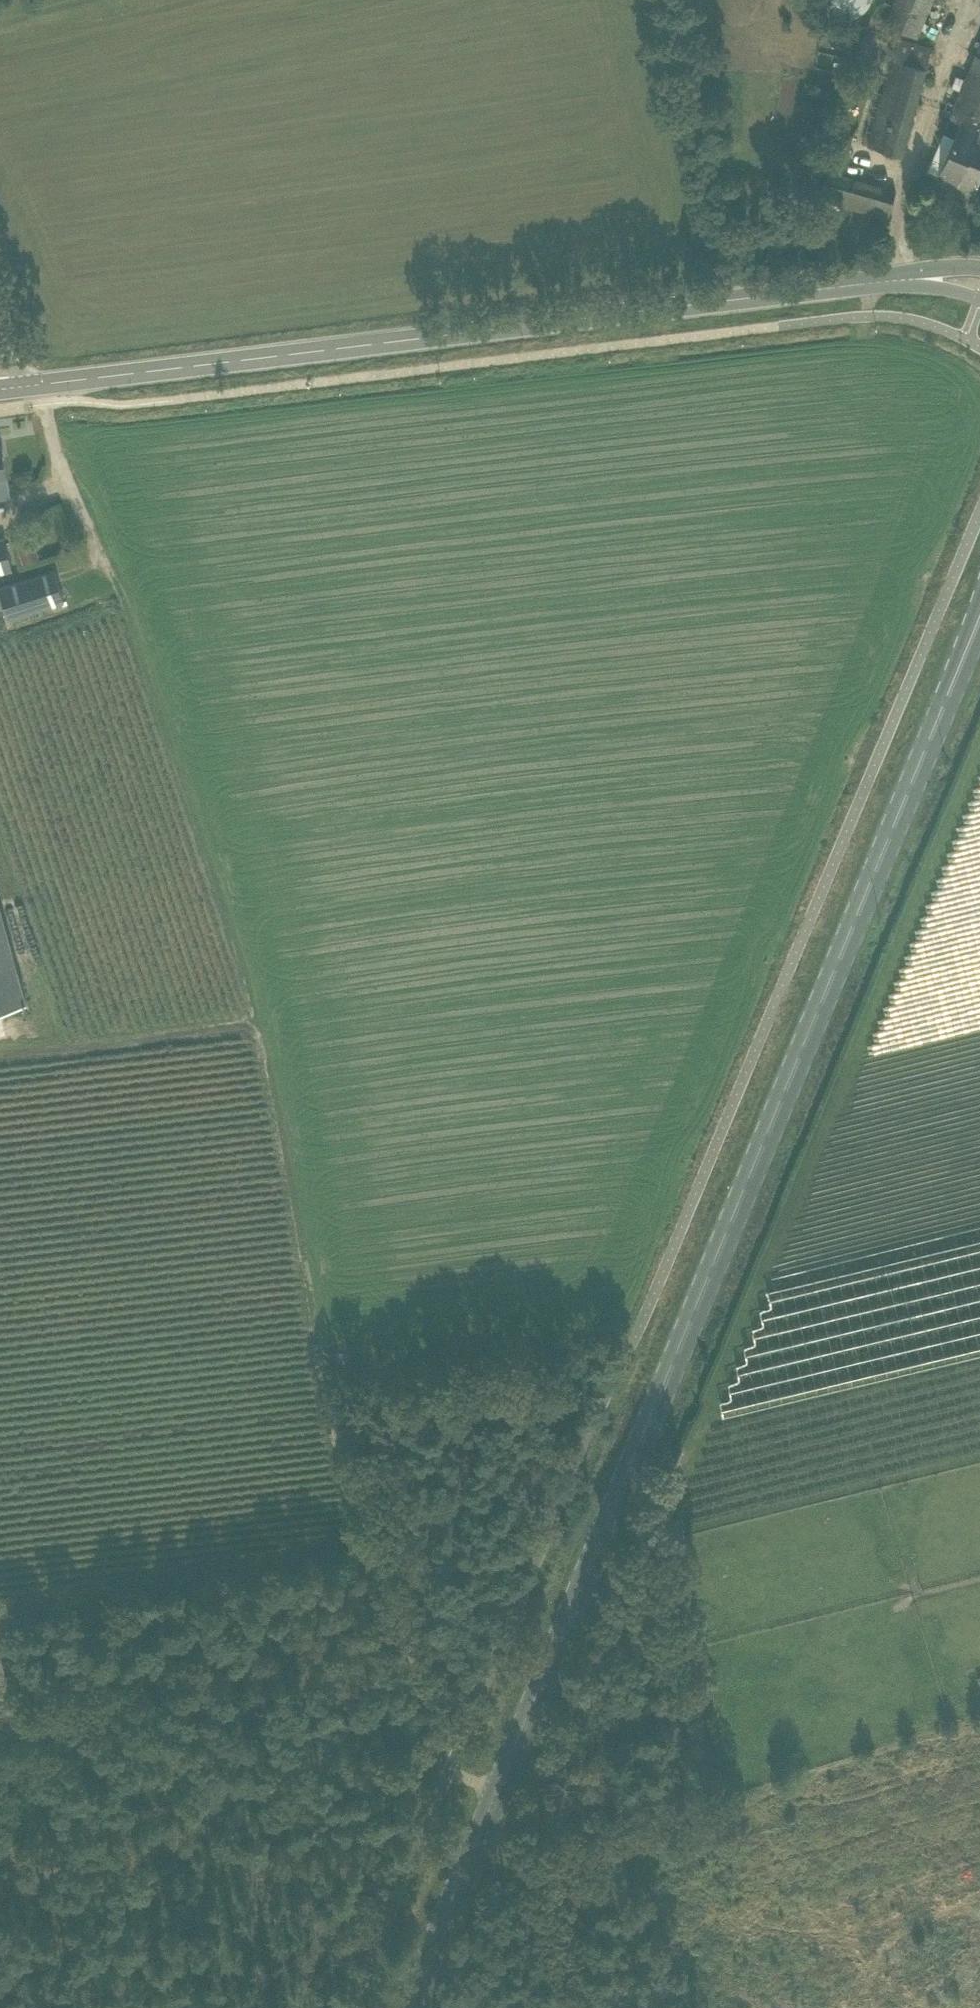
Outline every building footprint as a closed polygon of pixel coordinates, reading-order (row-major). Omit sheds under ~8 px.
[(864,11),(868,0),(834,0),(864,11)] [(930,0),(894,0),(884,24),(888,26),(884,35),(893,39),(897,29),(914,36),(930,0)] [(933,49),(900,39),(868,144),(901,154),(933,49)] [(948,118),(959,123),(960,120),(979,128),(979,41),(948,118)] [(960,120),(959,123),(948,118),(945,127),(955,132),(937,176),(974,192),(979,177),(979,128),(960,120)] [(829,157),(819,197),(845,204),(853,177),(841,174),(845,161),(829,157)] [(702,270),(701,261),(693,262),(695,272),(702,270)] [(10,489),(2,443),(0,444),(0,490),(10,489)] [(4,536),(0,537),(0,571),(12,568),(4,536)] [(0,586),(0,589),(9,615),(63,598),(53,569),(0,586)] [(15,961),(0,905),(0,965),(15,961)] [(0,965),(0,1008),(27,1001),(15,961),(0,965)]
